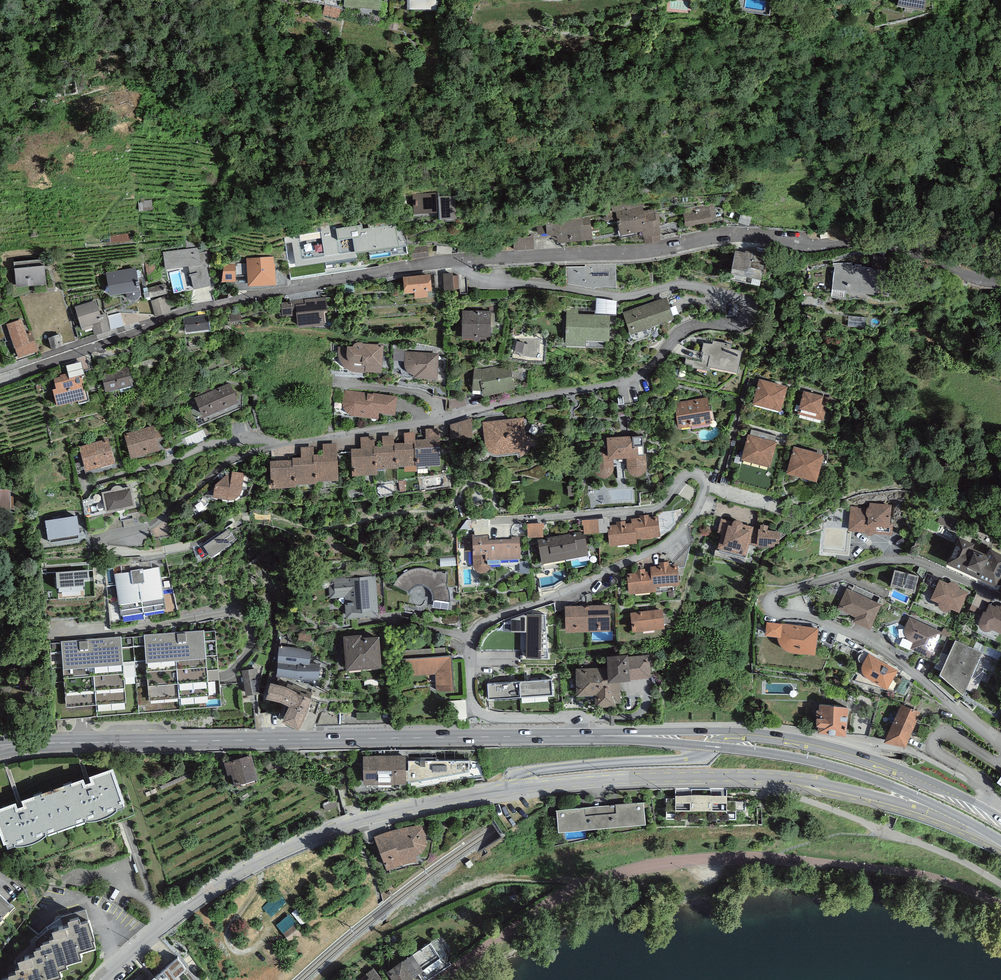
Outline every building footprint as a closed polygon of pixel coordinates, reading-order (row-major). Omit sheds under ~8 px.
[(382,0),(326,0),(326,2),(344,4),(344,10),(367,12),(380,14),(382,0)] [(897,8),(924,14),(927,0),(899,0),(897,8)] [(414,193),(413,193),(413,216),(440,215),(441,224),(457,222),(455,196),(440,198),(440,193),(433,193),(428,195),(425,195),(420,195),(417,194),(414,193)] [(705,209),(676,214),(679,232),(708,226),(705,209)] [(649,211),(609,214),(611,237),(651,233),(649,211)] [(362,226),(336,230),(337,242),(353,239),(355,256),(399,250),(396,224),(362,229),(362,226)] [(544,239),(555,238),(555,246),(589,244),(588,227),(543,229),(544,239)] [(516,248),(536,247),(536,235),(516,236),(516,248)] [(187,249),(163,252),(165,268),(188,265),(194,287),(211,282),(205,257),(208,257),(207,250),(198,253),(197,247),(187,249)] [(766,254),(736,248),(729,280),(759,287),(766,254)] [(274,256),(246,258),(248,284),(276,282),(274,256)] [(16,286),(32,284),(33,292),(47,291),(46,283),(44,257),(13,261),(16,286)] [(888,294),(892,276),(886,275),(885,268),(861,266),(861,264),(855,263),(855,265),(852,264),(852,262),(832,263),(833,265),(835,266),(830,294),(844,295),(845,290),(888,294)] [(235,263),(224,263),(222,279),(236,280),(235,263)] [(611,265),(561,265),(561,284),(588,289),(607,289),(611,265)] [(136,266),(106,271),(110,293),(125,290),(126,293),(127,295),(129,297),(131,298),(134,299),(136,298),(138,297),(140,295),(140,293),(140,290),(139,288),(138,278),(140,277),(138,269),(136,269),(136,266)] [(446,272),(447,286),(461,285),(461,271),(446,272)] [(430,272),(403,275),(405,290),(415,289),(415,294),(426,293),(428,293),(427,288),(432,288),(432,287),(430,272)] [(166,291),(164,283),(149,288),(151,295),(166,291)] [(438,286),(432,287),(432,288),(427,288),(428,293),(426,293),(426,297),(438,296),(438,286)] [(157,314),(173,310),(169,294),(153,298),(157,314)] [(292,301),(281,302),(282,314),(297,313),(298,324),(325,321),(324,307),(327,307),(326,296),(292,300),(292,301)] [(666,296),(623,313),(631,333),(674,316),(666,296)] [(96,298),(75,305),(81,324),(75,326),(79,338),(95,333),(110,328),(105,312),(101,314),(96,298)] [(578,307),(567,307),(566,343),(586,344),(586,338),(609,339),(610,314),(578,313),(578,307)] [(490,309),(462,309),(462,336),(474,336),(474,339),(490,339),(490,309)] [(208,314),(184,317),(186,330),(210,327),(208,314)] [(22,318),(7,323),(18,355),(38,348),(31,330),(26,332),(22,318)] [(712,343),(704,341),(701,353),(709,354),(708,364),(738,370),(741,349),(731,347),(732,343),(713,339),(712,343)] [(346,347),(338,346),(338,349),(338,352),(338,356),(339,358),(340,361),(342,363),(344,366),(346,367),(348,369),(351,369),(354,370),(358,371),(365,371),(365,370),(382,371),(384,345),(380,345),(380,343),(363,342),(362,342),(360,341),(358,341),(357,342),(355,342),(354,343),(353,344),(353,345),(346,345),(346,347)] [(439,352),(405,350),(404,361),(404,363),(405,366),(406,369),(408,370),(409,371),(412,373),(414,373),(416,373),(416,375),(437,377),(439,352)] [(485,369),(474,369),(472,388),(482,388),(484,395),(514,388),(509,364),(485,369)] [(129,366),(101,373),(105,389),(106,388),(107,390),(133,384),(129,366)] [(68,372),(60,374),(60,375),(54,377),(56,386),(53,387),(57,403),(86,396),(82,381),(83,380),(81,372),(69,376),(68,372)] [(788,386),(758,378),(752,402),(781,410),(788,386)] [(234,383),(199,400),(208,419),(243,402),(234,383)] [(824,395),(803,389),(798,406),(799,407),(797,413),(823,420),(829,397),(823,396),(824,395)] [(401,397),(348,393),(346,415),(400,419),(401,397)] [(709,396),(675,401),(678,425),(713,420),(709,396)] [(525,417),(483,422),(489,450),(528,447),(525,417)] [(455,434),(476,433),(476,418),(455,419),(455,434)] [(161,424),(130,435),(138,458),(169,446),(161,424)] [(438,427),(425,428),(426,438),(415,438),(415,439),(416,464),(417,464),(440,463),(438,427)] [(415,439),(415,438),(415,431),(404,431),(404,441),(394,442),(394,450),(397,450),(398,465),(404,465),(405,471),(417,471),(417,464),(416,464),(415,439)] [(778,440),(749,431),(740,459),(770,468),(778,440)] [(394,442),(394,434),(382,435),(383,444),(375,445),(373,445),(374,454),(376,454),(377,467),(398,465),(397,450),(394,450),(394,442)] [(607,436),(608,449),(596,450),(598,474),(612,473),(611,457),(628,456),(629,472),(645,471),(643,444),(631,445),(633,434),(607,436)] [(375,445),(374,435),(360,436),(361,447),(351,448),(352,473),(377,472),(377,467),(376,454),(374,454),(373,445),(375,445)] [(114,437),(84,447),(92,470),(122,459),(114,437)] [(337,442),(323,443),(323,452),(314,453),(313,453),(314,478),(317,478),(338,477),(337,442)] [(823,453),(793,444),(785,472),(815,481),(823,453)] [(313,453),(314,453),(314,446),(301,446),(301,456),(293,456),(293,458),(293,465),(295,465),(296,482),(304,482),(304,481),(317,480),(317,478),(314,478),(313,453)] [(293,465),(293,458),(270,460),(271,485),(296,484),(296,482),(295,465),(293,465)] [(244,472),(230,470),(214,483),(212,496),(231,497),(233,497),(234,496),(238,494),(240,493),(241,491),(242,487),(244,472)] [(136,484),(107,492),(113,511),(142,503),(136,484)] [(0,492),(0,509),(11,509),(10,491),(0,492)] [(896,511),(852,505),(848,532),(893,538),(896,511)] [(77,513),(45,519),(48,535),(49,535),(50,542),(79,537),(78,531),(80,531),(77,513)] [(631,518),(632,522),(633,537),(637,537),(660,535),(658,515),(651,516),(650,513),(640,514),(641,517),(631,518)] [(601,530),(601,517),(585,518),(586,531),(601,530)] [(732,520),(721,517),(717,531),(721,532),(717,549),(746,556),(750,542),(753,527),(754,526),(749,525),(748,528),(743,526),(743,522),(743,520),(741,519),(738,518),(735,518),(734,519),(732,520)] [(633,537),(632,522),(626,523),(625,520),(616,521),(616,524),(611,524),(611,526),(608,526),(609,543),(637,541),(637,537),(633,537)] [(531,534),(546,533),(546,521),(530,521),(531,534)] [(758,528),(753,527),(750,542),(757,545),(757,543),(775,543),(775,540),(779,541),(780,530),(772,530),(772,525),(761,523),(760,528),(758,527),(758,528)] [(239,538),(233,528),(208,544),(215,555),(239,538)] [(561,534),(565,558),(588,553),(584,529),(561,534)] [(475,533),(472,533),(473,558),(474,565),(475,567),(477,569),(479,570),(483,570),(485,570),(488,568),(489,567),(490,565),(490,562),(519,560),(519,555),(521,555),(519,534),(511,536),(511,538),(506,539),(489,539),(488,535),(475,534),(475,533)] [(565,558),(561,534),(537,538),(542,562),(565,558)] [(958,537),(946,562),(996,587),(1000,578),(1000,558),(958,537)] [(650,566),(651,571),(652,585),(656,585),(679,583),(677,563),(669,564),(669,561),(659,561),(660,565),(650,566)] [(158,567),(115,573),(121,614),(165,608),(158,567)] [(395,581),(394,584),(408,590),(409,589),(410,587),(412,586),(414,584),(416,583),(419,583),(421,583),(423,583),(425,583),(427,584),(428,585),(430,587),(432,588),(433,590),(433,592),(434,594),(434,597),(434,599),(432,598),(430,607),(448,609),(449,600),(449,599),(450,597),(449,594),(449,591),(448,589),(448,586),(446,582),(447,582),(448,571),(437,571),(436,572),(434,571),(432,570),(429,569),(427,568),(423,567),(420,568),(417,568),(413,568),(409,569),(407,570),(404,572),(401,574),(399,576),(397,579),(395,581)] [(636,572),(631,572),(631,574),(627,574),(629,593),(656,590),(656,585),(652,585),(651,571),(646,571),(645,568),(636,568),(636,572)] [(917,578),(893,572),(889,589),(912,595),(917,578)] [(376,576),(328,579),(329,598),(345,596),(346,617),(360,616),(360,615),(379,614),(376,576)] [(963,595),(933,584),(924,608),(953,620),(963,595)] [(881,604),(846,588),(837,607),(854,615),(852,620),(870,628),(881,604)] [(610,603),(587,604),(588,628),(611,627),(610,603)] [(566,629),(588,628),(587,604),(565,604),(566,629)] [(662,608),(630,611),(632,630),(642,629),(642,631),(655,630),(655,627),(665,626),(662,608)] [(990,608),(982,631),(1000,638),(1000,612),(990,608)] [(548,655),(545,614),(542,613),(542,612),(527,613),(526,655),(548,655)] [(941,631),(909,616),(904,628),(904,630),(904,632),(906,636),(907,638),(910,640),(913,641),(910,648),(930,655),(941,631)] [(819,626),(767,621),(765,633),(777,635),(777,637),(779,640),(781,643),(784,647),(789,649),(793,651),(798,652),(815,653),(819,626)] [(214,627),(49,641),(56,719),(82,716),(221,704),(219,678),(214,627)] [(361,632),(343,634),(346,667),(382,664),(379,634),(362,635),(361,632)] [(982,652),(956,639),(939,676),(949,680),(963,693),(982,652)] [(310,650),(280,646),(278,672),(296,676),(318,676),(319,664),(308,664),(310,650)] [(445,647),(406,649),(407,675),(435,673),(436,684),(436,689),(454,688),(452,653),(446,654),(445,647)] [(651,674),(649,653),(628,655),(628,652),(607,653),(607,665),(576,667),(577,693),(595,692),(595,704),(613,704),(614,701),(621,700),(620,677),(628,676),(628,677),(651,674)] [(898,668),(868,652),(862,663),(862,665),(862,668),(863,671),(864,674),(866,676),(869,677),(887,688),(898,668)] [(259,689),(256,668),(243,670),(247,691),(259,689)] [(552,677),(520,679),(521,695),(553,693),(552,677)] [(287,683),(270,678),(266,693),(283,698),(289,702),(282,716),(299,725),(301,726),(312,727),(317,714),(308,710),(312,695),(287,683)] [(488,697),(521,695),(520,679),(487,681),(488,697)] [(849,705),(819,702),(816,728),(845,733),(849,705)] [(920,711),(901,703),(884,739),(906,744),(920,711)] [(252,753),(224,761),(228,773),(232,772),(235,782),(258,775),(252,753)] [(470,757),(408,758),(409,781),(420,779),(421,782),(439,778),(438,775),(469,768),(470,757)] [(366,759),(366,783),(407,782),(406,758),(366,759)] [(0,803),(0,829),(4,840),(5,840),(7,845),(14,842),(18,842),(25,842),(30,840),(33,839),(36,838),(40,835),(44,833),(48,830),(86,817),(91,817),(96,817),(102,815),(107,813),(112,810),(117,806),(124,802),(123,798),(125,798),(113,764),(89,772),(91,777),(85,779),(84,774),(21,796),(23,801),(18,803),(16,798),(0,803)] [(727,794),(675,793),(675,797),(666,797),(666,815),(676,816),(676,820),(686,820),(686,826),(716,826),(717,821),(727,821),(727,816),(748,817),(748,796),(727,795),(727,794)] [(611,804),(600,805),(601,825),(646,821),(644,800),(611,803),(611,804)] [(559,828),(601,825),(600,805),(557,809),(559,828)] [(381,833),(374,836),(387,867),(402,862),(417,859),(416,853),(422,850),(427,844),(425,823),(408,825),(399,827),(391,829),(389,830),(388,827),(382,830),(383,832),(381,833)] [(3,918),(2,917),(7,911),(9,911),(14,905),(12,902),(11,903),(0,893),(0,920),(3,918)] [(278,923),(293,941),(306,931),(295,917),(305,910),(300,905),(278,923)] [(68,915),(70,919),(52,925),(54,933),(49,934),(50,937),(40,939),(41,941),(33,944),(35,950),(18,956),(20,963),(15,965),(16,968),(8,970),(9,973),(0,975),(0,976),(1,979),(0,979),(47,979),(46,977),(62,972),(60,965),(67,963),(66,959),(82,954),(80,947),(96,942),(94,934),(95,934),(89,915),(81,917),(79,911),(68,915)] [(438,936),(403,960),(402,958),(387,969),(395,979),(417,979),(414,975),(417,973),(422,979),(428,979),(452,963),(445,954),(448,952),(438,936)] [(148,979),(200,979),(178,955),(155,975),(154,974),(148,979)] [(366,973),(369,977),(365,979),(382,979),(384,979),(374,967),(366,973)]
